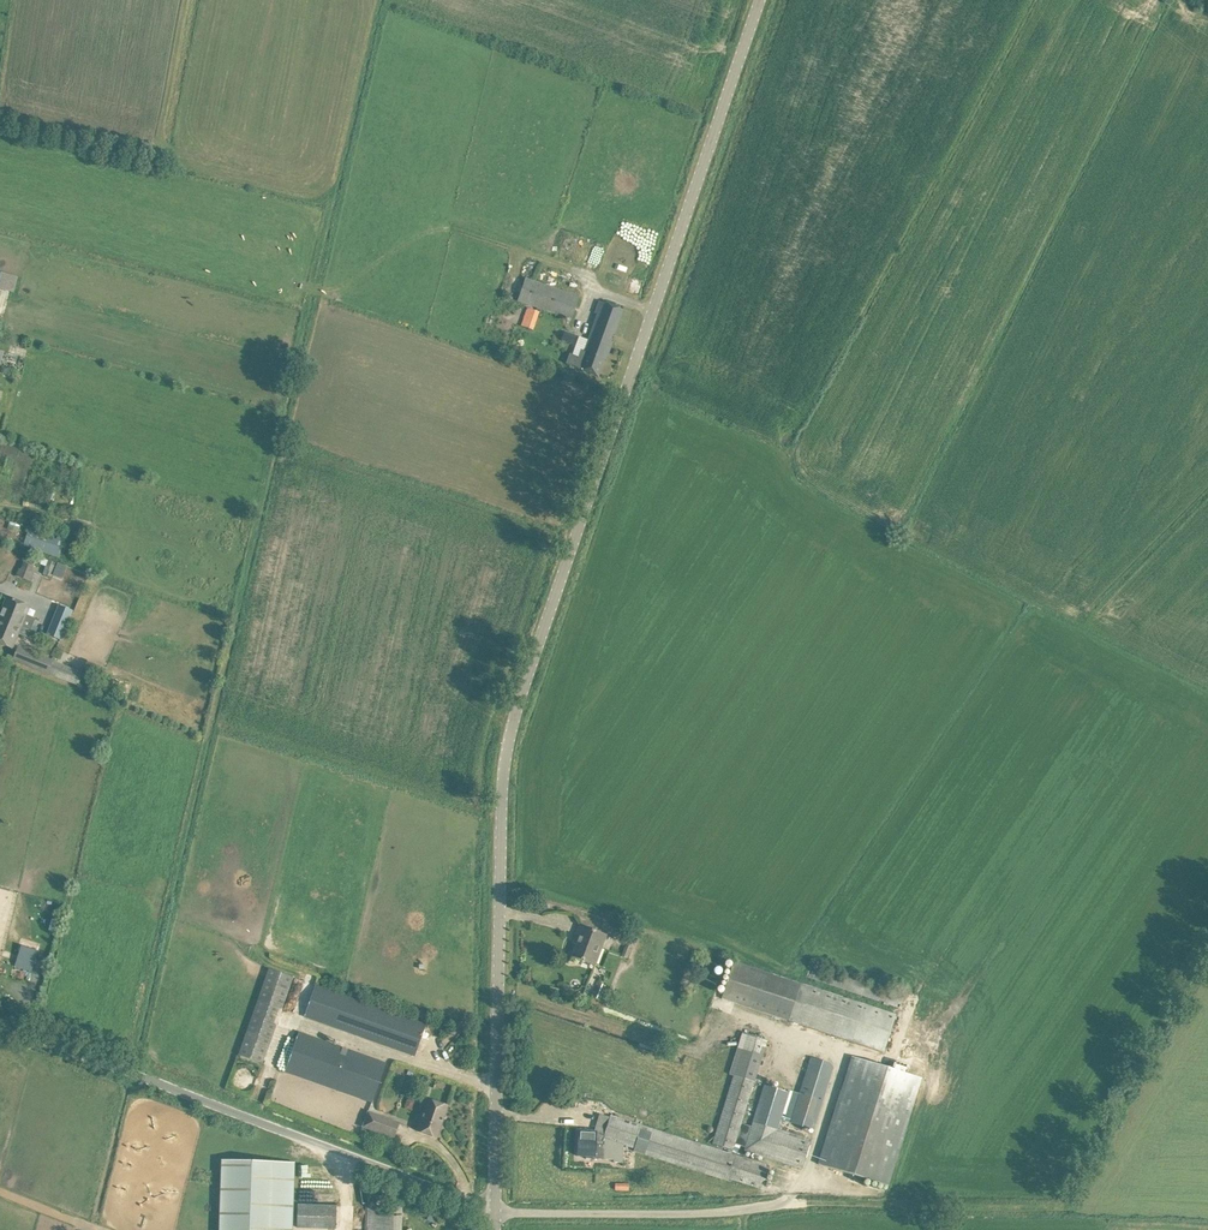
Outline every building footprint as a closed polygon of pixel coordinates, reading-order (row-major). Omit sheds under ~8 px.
[(0,276),(0,288),(14,292),(18,277),(1,273),(0,276)] [(519,301),(540,309),(572,320),(579,297),(526,279),(519,301)] [(570,354),(567,365),(599,376),(605,359),(607,360),(613,342),(611,341),(613,334),(615,334),(624,309),(599,301),(595,313),(598,314),(585,351),(582,350),(580,357),(570,354)] [(520,326),(533,330),(539,312),(527,307),(520,326)] [(577,336),(565,332),(562,341),(574,345),(577,336)] [(10,522),(8,528),(18,531),(20,525),(10,522)] [(29,530),(24,545),(58,556),(64,538),(58,536),(57,540),(29,530)] [(18,568),(15,575),(17,576),(29,581),(33,573),(37,574),(39,568),(23,562),(23,563),(20,568),(18,568)] [(56,565),(48,562),(43,576),(51,579),(56,565)] [(66,569),(57,565),(52,577),(62,581),(66,569)] [(21,614),(24,604),(8,597),(0,616),(0,618),(30,630),(34,619),(21,614)] [(59,604),(46,634),(61,640),(74,610),(59,604)] [(8,645),(12,647),(21,626),(0,618),(0,642),(8,645)] [(19,647),(14,657),(77,685),(82,673),(72,669),(71,673),(51,664),(52,663),(52,661),(51,662),(36,656),(37,654),(19,647)] [(576,945),(572,956),(591,963),(595,965),(596,963),(602,948),(607,935),(587,928),(584,937),(579,936),(576,945)] [(627,943),(622,956),(628,958),(632,945),(627,943)] [(21,948),(17,963),(32,968),(37,953),(37,951),(22,947),(21,948)] [(897,1015),(780,977),(736,962),(724,998),(885,1052),(897,1015)] [(269,969),(238,1055),(262,1063),(276,1024),(273,1023),(279,1007),(282,1008),(293,977),(269,969)] [(581,992),(584,984),(570,979),(567,986),(567,987),(565,986),(563,986),(563,985),(558,998),(577,1005),(582,992),(581,992)] [(594,996),(601,999),(607,985),(600,982),(594,996)] [(415,1055),(426,1024),(316,984),(305,1014),(415,1055)] [(299,1032),(285,1071),(372,1102),(386,1063),(299,1032)] [(579,1134),(577,1156),(585,1156),(585,1159),(595,1159),(605,1160),(613,1161),(615,1142),(634,1148),(635,1148),(634,1152),(644,1155),(728,1181),(729,1178),(763,1188),(770,1166),(732,1154),(735,1144),(745,1147),(744,1150),(800,1168),(809,1139),(777,1129),(781,1118),(791,1122),(814,1129),(834,1068),(811,1060),(799,1095),(789,1092),(765,1084),(752,1126),(741,1123),(754,1081),(755,1081),(763,1054),(767,1042),(742,1034),(739,1046),(730,1074),(734,1076),(713,1144),(729,1149),(728,1152),(652,1129),(641,1126),(641,1125),(640,1125),(610,1115),(605,1133),(596,1132),(596,1131),(579,1130),(579,1134)] [(852,1058),(819,1164),(889,1186),(922,1080),(852,1058)] [(410,1097),(408,1107),(416,1108),(418,1099),(410,1097)] [(417,1130),(436,1138),(448,1106),(428,1099),(417,1130)] [(363,1126),(384,1134),(394,1137),(399,1123),(368,1112),(363,1126)] [(295,1162),(221,1159),(219,1229),(293,1229),(295,1162)] [(336,1228),(336,1205),(298,1204),(297,1227),(336,1228)] [(401,1206),(368,1205),(367,1229),(400,1229),(401,1206)]
